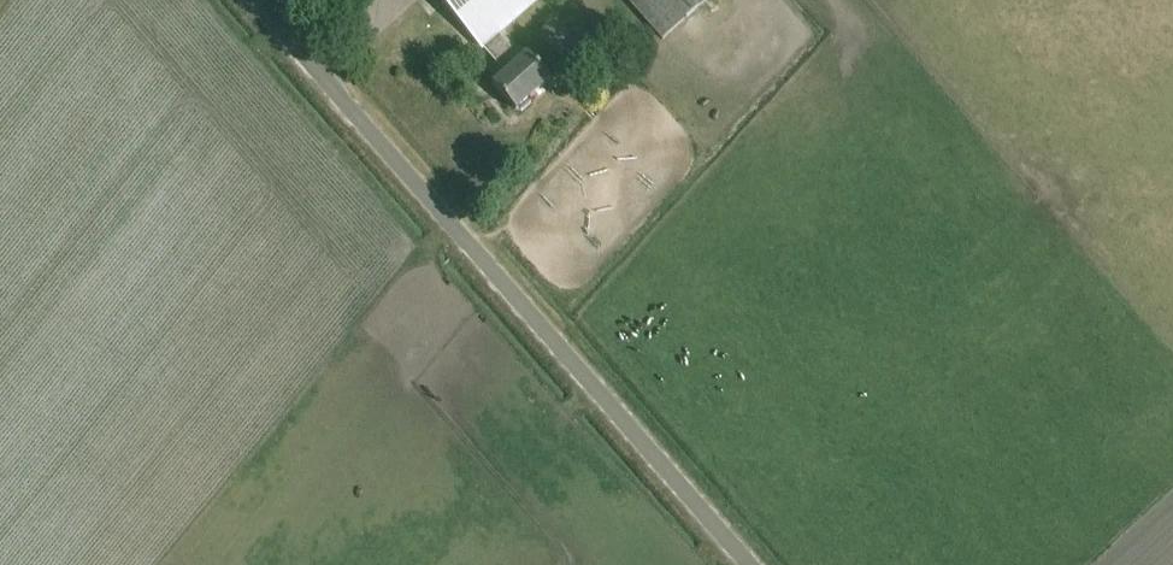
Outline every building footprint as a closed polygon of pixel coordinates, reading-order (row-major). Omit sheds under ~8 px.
[(482,50),(483,49),(505,74),(492,85),(516,112),(518,110),(522,112),(531,104),(530,100),(550,82),(526,55),(520,60),(499,37),(541,0),(438,0),(482,50)] [(663,40),(708,0),(628,0),(663,40)]
